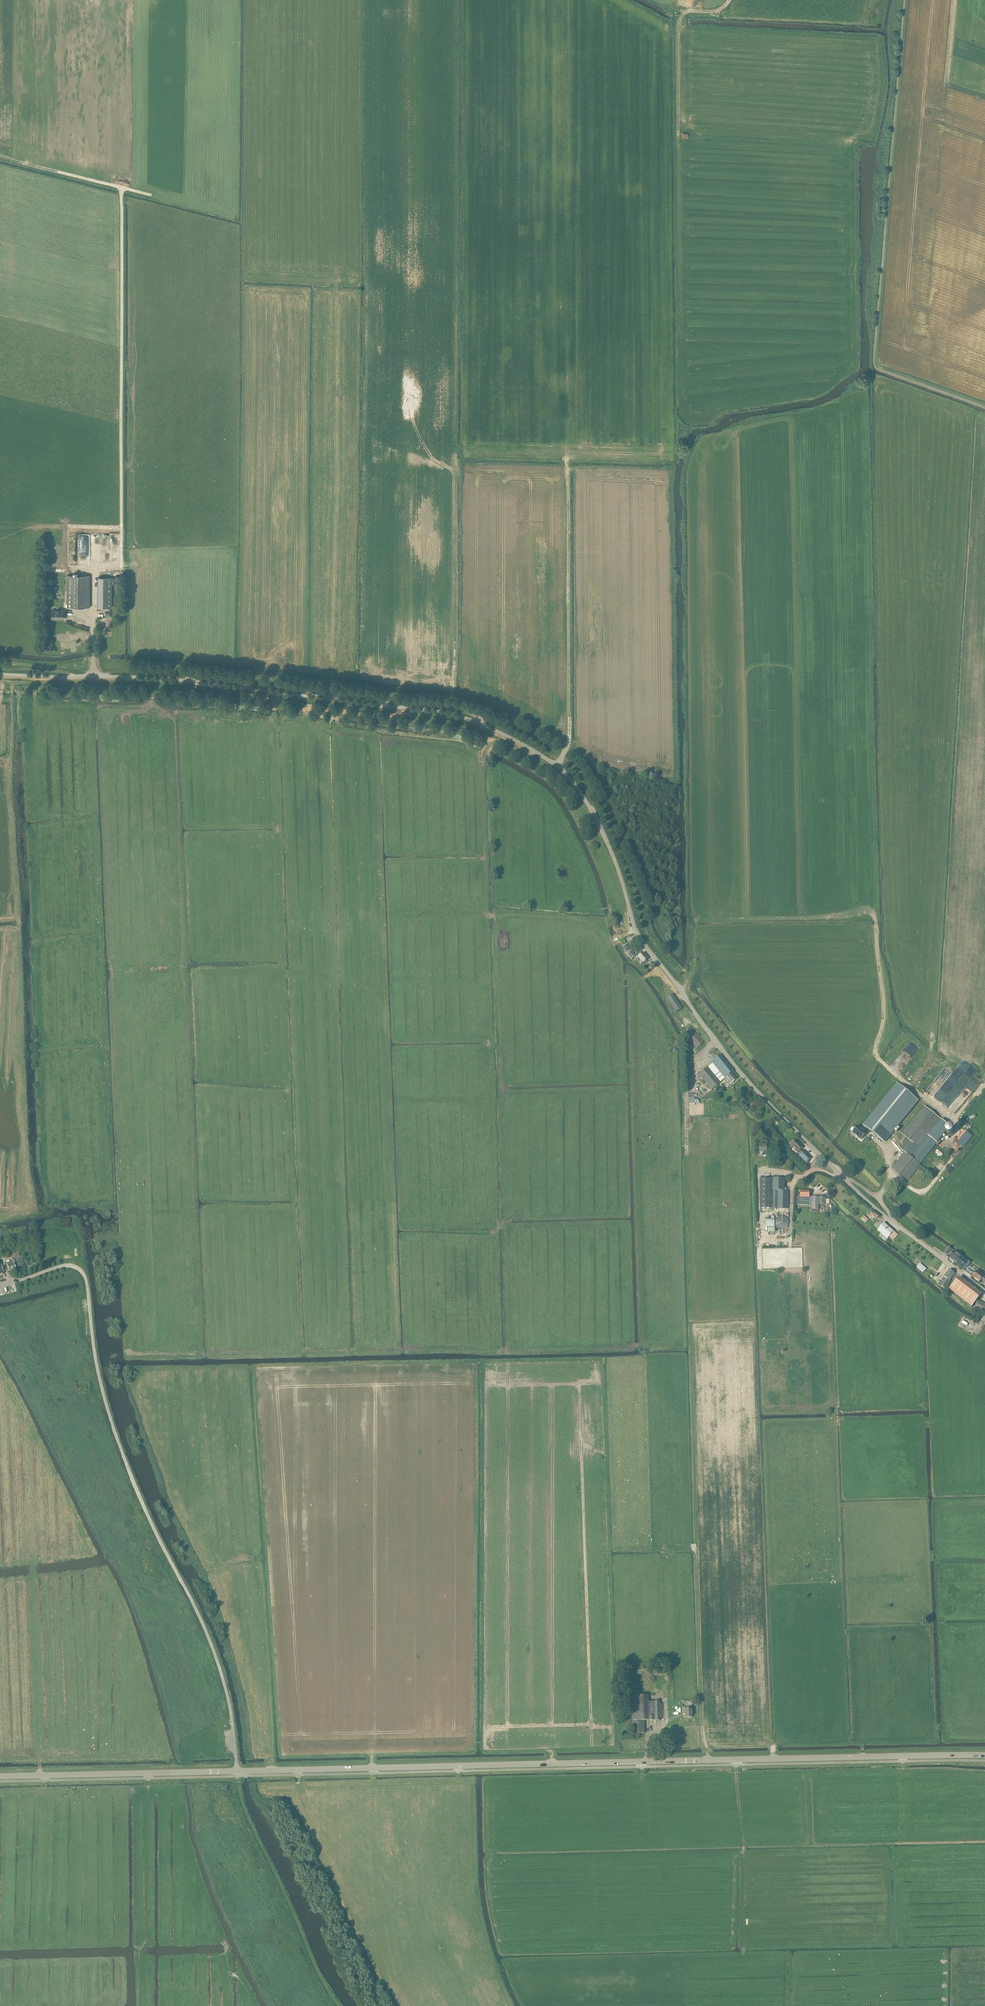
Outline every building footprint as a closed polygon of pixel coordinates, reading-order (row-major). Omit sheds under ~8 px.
[(90,608),(90,575),(67,575),(67,607),(90,608)] [(112,608),(112,577),(98,577),(97,608),(112,608)] [(52,619),(64,619),(64,610),(52,610),(52,619)] [(626,953),(631,950),(628,944),(623,947),(626,953)] [(643,963),(648,959),(643,953),(638,957),(643,963)] [(676,1013),(679,1011),(682,1008),(673,995),(667,999),(676,1013)] [(697,1049),(704,1043),(691,1027),(684,1033),(697,1049)] [(708,1067),(699,1074),(711,1089),(721,1081),(725,1078),(730,1085),(736,1079),(731,1073),(734,1071),(720,1054),(715,1058),(711,1062),(712,1063),(708,1067)] [(885,1142),(918,1101),(898,1084),(864,1125),(862,1128),(858,1126),(853,1132),(862,1140),(867,1133),(866,1132),(868,1129),(885,1142)] [(921,1165),(920,1164),(923,1160),(937,1143),(931,1138),(928,1136),(930,1134),(942,1120),(924,1106),(901,1134),(909,1140),(901,1150),(905,1152),(892,1168),(908,1181),(917,1169),(921,1165)] [(796,1139),(790,1145),(798,1153),(798,1152),(800,1153),(799,1155),(806,1162),(811,1158),(803,1150),(802,1151),(801,1149),(803,1147),(796,1139)] [(923,1160),(920,1164),(921,1165),(926,1169),(929,1172),(932,1167),(923,1160)] [(921,1165),(917,1170),(922,1173),(926,1169),(921,1165)] [(760,1178),(759,1178),(759,1209),(772,1209),(777,1209),(788,1209),(788,1204),(788,1191),(784,1191),(784,1185),(785,1178),(773,1178),(760,1178)] [(800,1201),(804,1201),(804,1197),(808,1197),(808,1204),(811,1204),(811,1210),(818,1210),(818,1204),(825,1205),(825,1197),(811,1197),(809,1197),(809,1191),(800,1191),(800,1197),(800,1201)] [(894,1240),(898,1235),(894,1232),(894,1231),(884,1223),(878,1230),(877,1231),(882,1235),(880,1237),(885,1242),(888,1239),(890,1237),(894,1240)] [(951,1255),(950,1257),(950,1258),(955,1261),(954,1262),(962,1268),(962,1267),(965,1269),(970,1263),(967,1261),(959,1256),(956,1253),(954,1252),(951,1255)] [(13,1261),(7,1263),(9,1271),(15,1269),(17,1269),(17,1268),(23,1267),(23,1266),(22,1265),(21,1259),(15,1260),(16,1263),(14,1264),(13,1261)] [(923,1273),(926,1269),(920,1264),(917,1268),(923,1273)] [(940,1282),(938,1284),(941,1286),(945,1289),(950,1281),(955,1273),(949,1269),(944,1276),(944,1277),(942,1280),(944,1281),(943,1283),(942,1284),(940,1282)] [(978,1270),(976,1272),(975,1272),(972,1276),(980,1282),(981,1280),(984,1283),(984,1277),(983,1277),(984,1276),(982,1275),(981,1276),(980,1275),(982,1273),(978,1270)] [(972,1307),(982,1294),(960,1277),(950,1290),(972,1307)] [(984,1312),(984,1304),(979,1300),(975,1307),(984,1312)] [(651,1678),(651,1691),(657,1691),(657,1685),(660,1685),(660,1678),(657,1678),(651,1678)] [(633,1734),(644,1733),(644,1721),(660,1720),(660,1718),(663,1718),(663,1703),(660,1703),(660,1701),(648,1701),(648,1696),(632,1696),(627,1696),(627,1703),(632,1704),(632,1721),(633,1721),(633,1734)] [(685,1717),(692,1717),(692,1709),(684,1709),(684,1713),(685,1713),(685,1717)]
